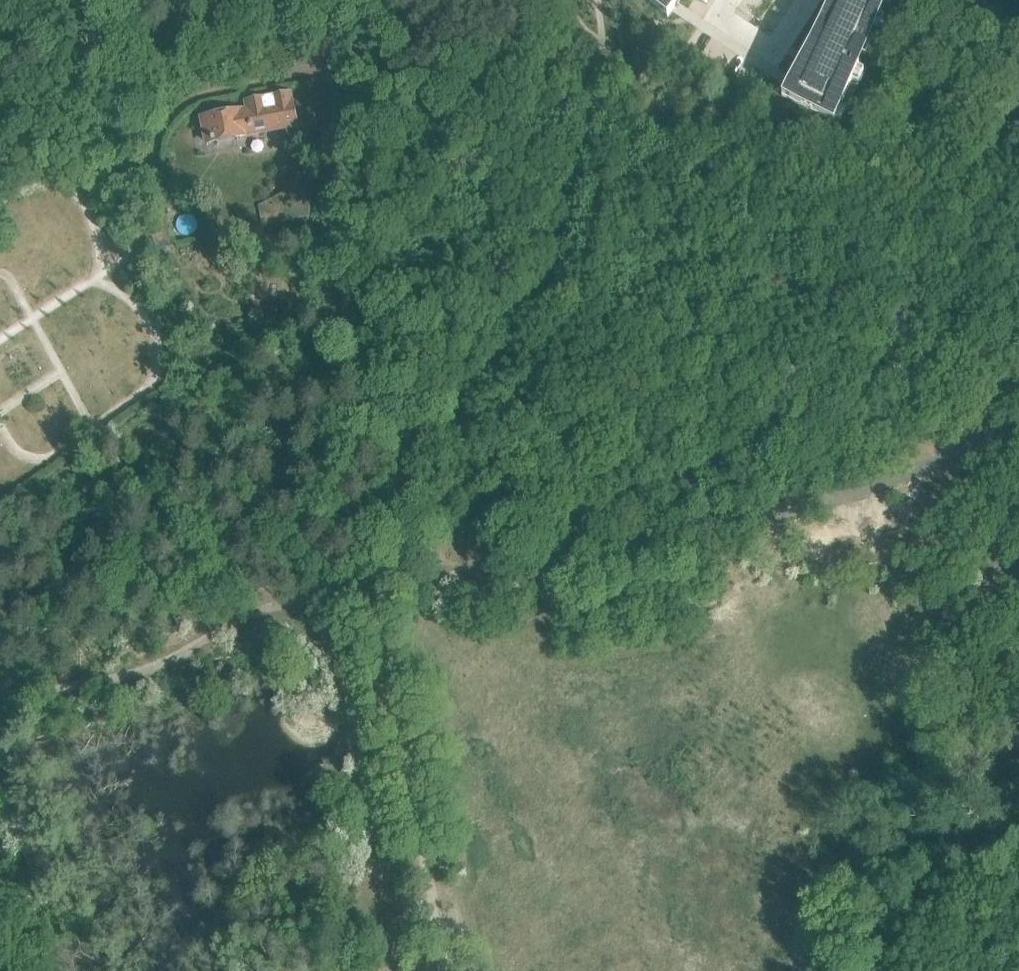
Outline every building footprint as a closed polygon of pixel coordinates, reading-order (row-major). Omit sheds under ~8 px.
[(667,18),(672,11),(675,7),(678,2),(679,0),(644,0),(667,18)] [(816,48),(810,45),(800,62),(791,77),(787,85),(786,86),(782,96),(802,106),(839,123),(864,70),(859,68),(855,66),(885,0),(838,0),(816,48)] [(206,143),(296,126),(290,96),(243,104),(245,111),(202,119),(206,143)] [(291,201),(309,198),(311,175),(293,173),(291,201)] [(285,201),(260,206),(263,224),(290,219),(285,201)] [(166,231),(165,231),(158,233),(150,234),(154,248),(171,244),(166,231)]
